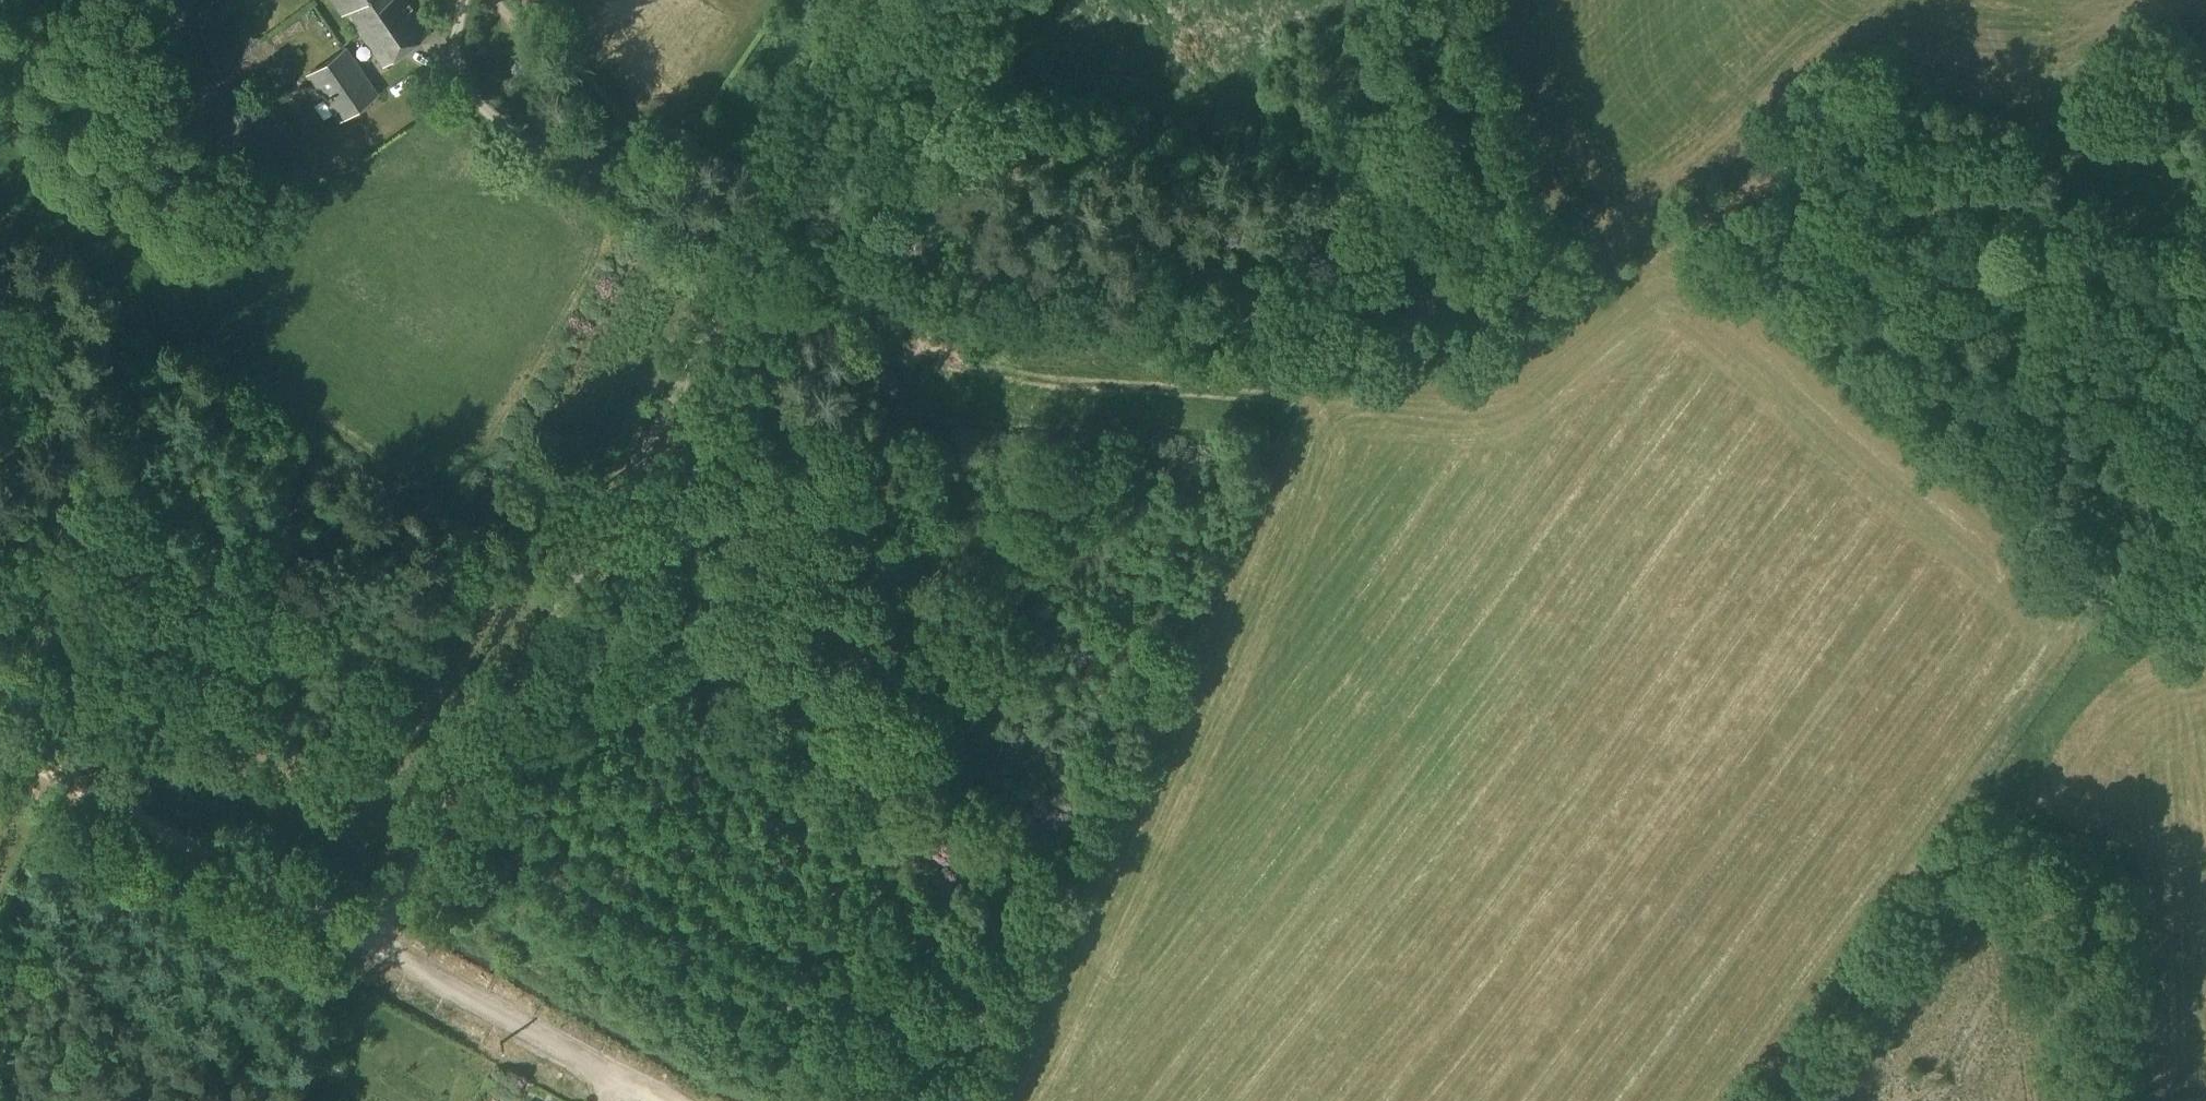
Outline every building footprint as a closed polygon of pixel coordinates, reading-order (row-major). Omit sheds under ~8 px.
[(428,33),(404,0),(334,0),(383,66),(428,33)] [(530,16),(549,2),(548,0),(519,0),(530,16)] [(338,119),(376,92),(346,48),(308,75),(338,119)]
